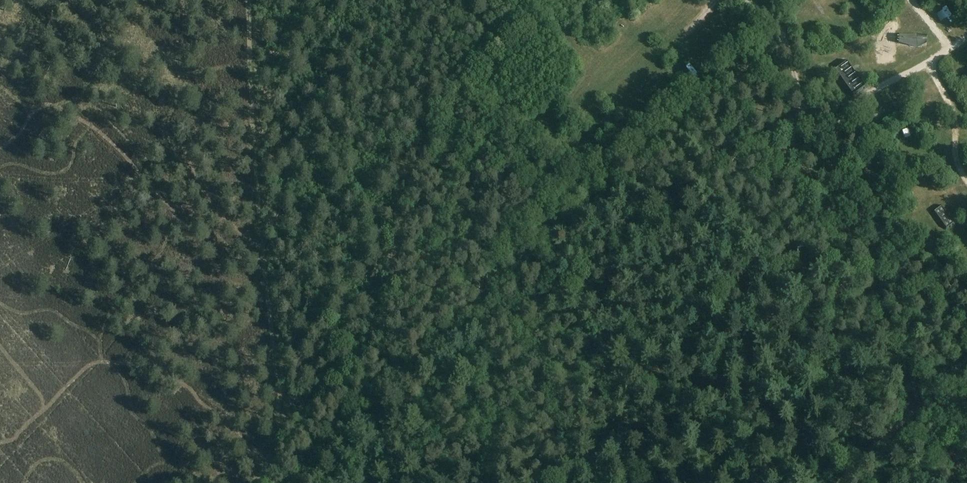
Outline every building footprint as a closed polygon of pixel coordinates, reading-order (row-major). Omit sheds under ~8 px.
[(901,34),(901,44),(927,45),(927,35),(901,34)] [(889,47),(878,47),(878,56),(889,56),(889,47)] [(835,71),(853,96),(860,92),(865,88),(847,63),(844,65),(835,71)] [(953,223),(942,206),(935,211),(946,228),(953,223)]
